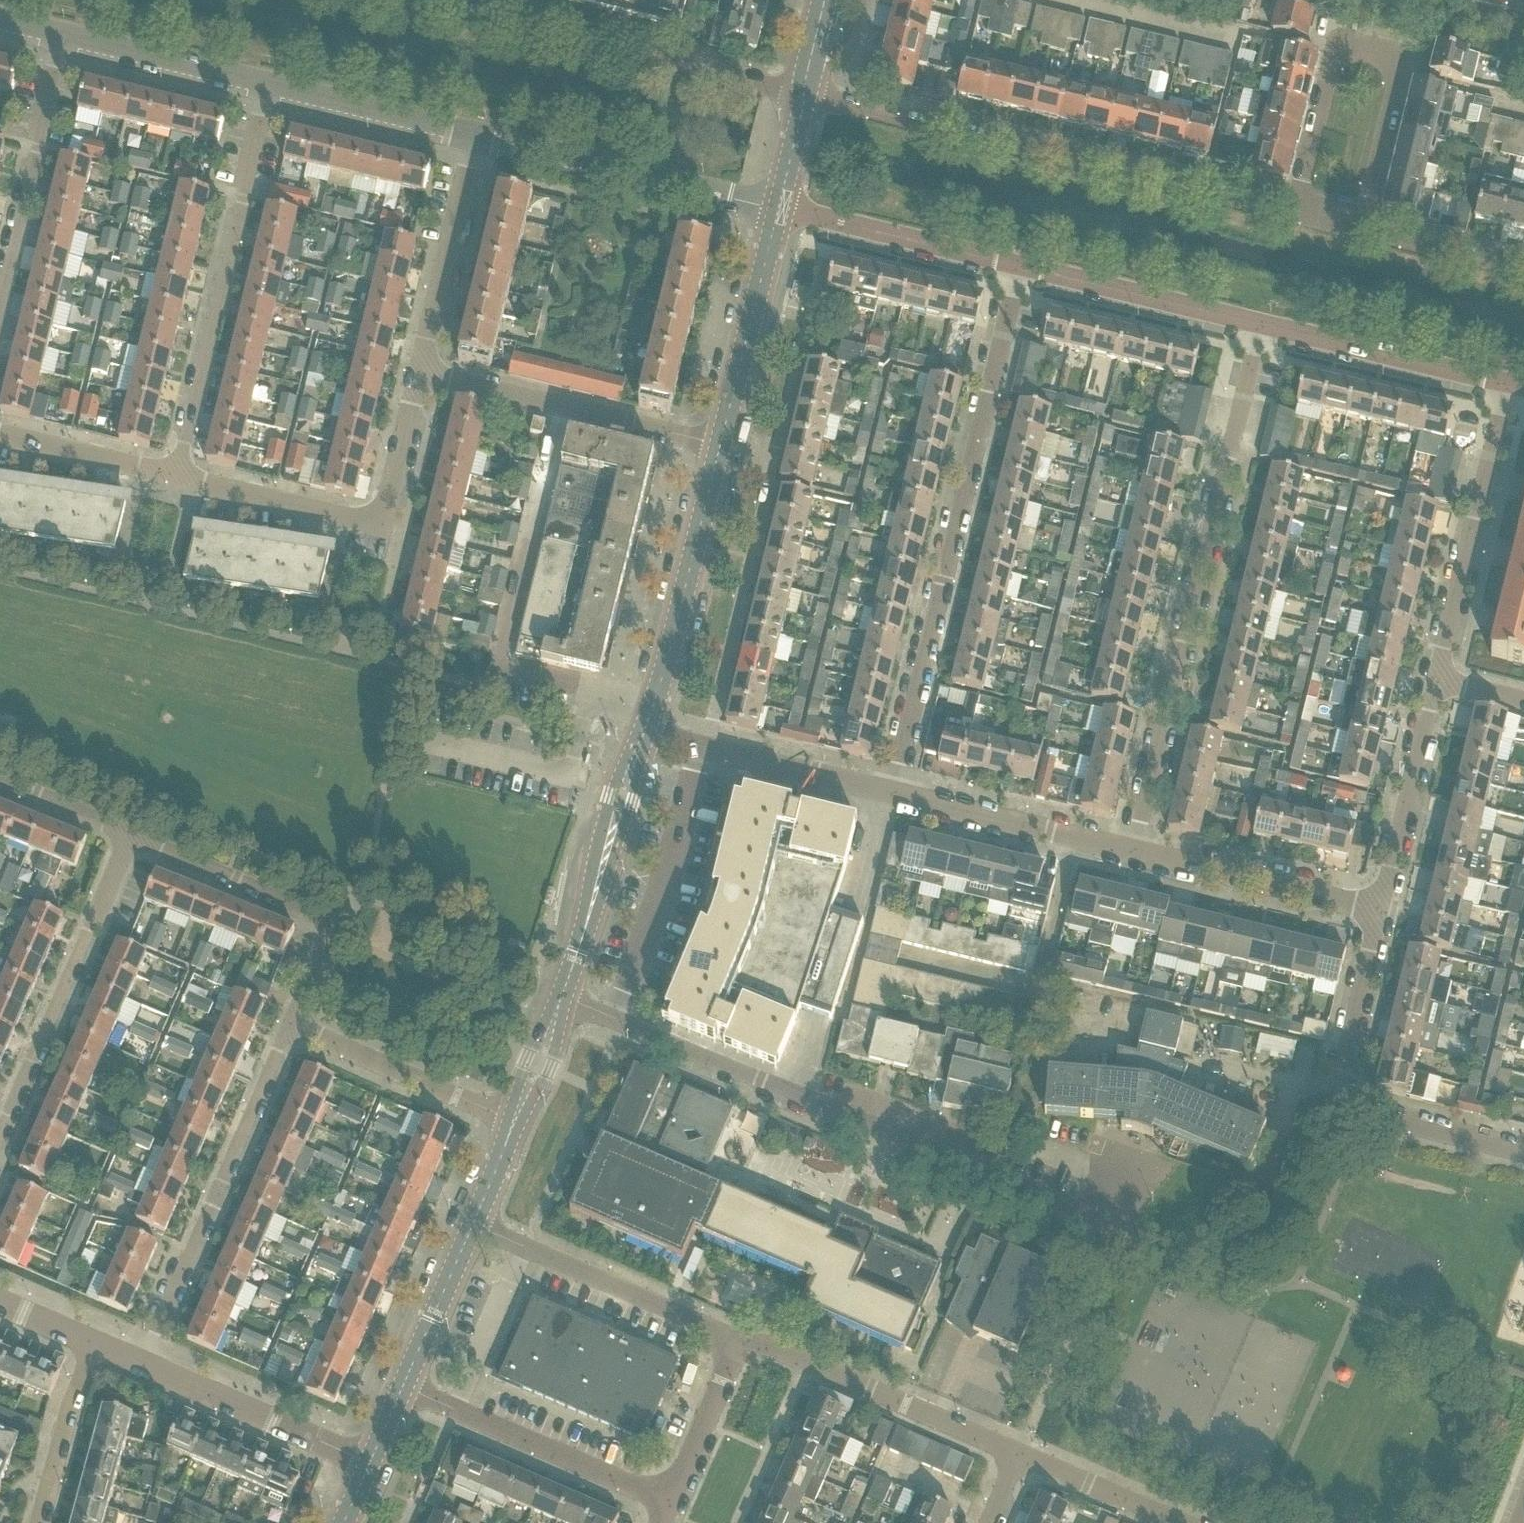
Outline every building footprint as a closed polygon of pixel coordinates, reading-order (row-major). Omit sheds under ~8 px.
[(605,8),(607,0),(581,0),(581,2),(605,8)] [(605,8),(629,14),(633,0),(607,0),(605,8)] [(629,14),(654,20),(659,0),(633,0),(629,14)] [(654,20),(679,26),(685,0),(659,0),(654,20)] [(690,8),(700,10),(703,0),(692,0),(690,8)] [(729,17),(762,25),(768,1),(764,0),(719,0),(716,14),(729,17)] [(897,5),(930,14),(933,0),(898,0),(897,5)] [(961,8),(973,11),(976,0),(963,0),(961,8)] [(978,17),(990,20),(995,0),(982,0),(978,17)] [(1002,23),(1008,0),(995,0),(990,20),(1002,23)] [(1015,26),(1021,3),(1008,0),(1002,23),(1015,26)] [(1235,8),(1247,11),(1250,0),(1237,0),(1235,8)] [(1032,6),(1021,3),(1015,26),(1027,29),(1032,6)] [(897,5),(891,30),(932,40),(935,41),(941,16),(930,14),(897,5)] [(1273,31),(1290,35),(1306,39),(1312,13),(1279,5),(1273,31)] [(1049,10),(1037,7),(1031,30),(1044,33),(1049,10)] [(690,8),(685,26),(696,28),(700,10),(690,8)] [(1049,10),(1044,33),(1055,36),(1061,13),(1049,10)] [(1055,36),(1068,39),(1074,16),(1061,13),(1055,36)] [(1074,16),(1068,39),(1079,42),(1085,19),(1074,16)] [(762,25),(729,17),(723,43),(756,51),(762,25)] [(1002,23),(990,20),(987,32),(999,35),(1002,23)] [(1102,23),(1090,20),(1084,43),(1091,45),(1096,46),(1102,23)] [(1002,23),(999,35),(1012,38),(1015,26),(1002,23)] [(1096,46),(1103,48),(1108,49),(1114,26),(1102,23),(1096,46)] [(1108,49),(1115,51),(1120,52),(1126,29),(1114,26),(1108,49)] [(1125,53),(1137,56),(1143,32),(1131,29),(1125,53)] [(891,30),(885,55),(918,63),(925,65),(932,40),(891,30)] [(954,32),(950,45),(963,48),(967,35),(954,32)] [(1150,59),(1155,36),(1143,32),(1137,56),(1138,56),(1150,59)] [(1055,36),(1044,33),(1041,45),(1052,48),(1055,36)] [(1065,51),(1068,39),(1055,36),(1052,48),(1065,51)] [(1150,59),(1162,62),(1168,38),(1155,36),(1150,59)] [(1180,41),(1168,38),(1162,62),(1174,65),(1180,41)] [(1184,42),(1178,66),(1191,69),(1197,45),(1184,42)] [(1265,42),(1259,67),(1268,69),(1278,71),(1311,79),(1317,55),(1317,54),(1303,51),(1301,50),(1287,47),(1284,46),(1265,42)] [(1430,72),(1430,73),(1444,77),(1461,81),(1473,84),(1480,55),(1468,52),(1437,44),(1434,59),(1435,59),(1432,72),(1430,72)] [(950,45),(948,55),(961,58),(963,48),(950,45)] [(1103,48),(1096,46),(1091,45),(1088,57),(1100,60),(1103,48)] [(1191,69),(1203,72),(1209,49),(1197,45),(1191,69)] [(1103,48),(1100,60),(1112,63),(1115,51),(1108,49),(1103,48)] [(1203,72),(1216,75),(1222,52),(1209,49),(1203,72)] [(1240,49),(1237,62),(1250,65),(1253,52),(1240,49)] [(1233,54),(1222,52),(1216,75),(1227,78),(1233,54)] [(918,63),(885,55),(878,80),(912,89),(918,63)] [(1138,56),(1135,68),(1147,71),(1150,59),(1138,56)] [(1162,62),(1150,59),(1147,71),(1159,74),(1162,62)] [(13,94),(20,65),(0,60),(0,91),(13,94)] [(1498,77),(1508,79),(1512,63),(1502,60),(1498,77)] [(960,94),(985,101),(993,68),(968,61),(960,94)] [(1250,65),(1237,62),(1234,74),(1246,77),(1250,65)] [(985,101),(1010,107),(1018,74),(993,68),(985,101)] [(1188,81),(1200,84),(1203,72),(1191,69),(1188,81)] [(1268,69),(1266,80),(1275,82),(1272,96),(1305,104),(1311,79),(1278,71),(1268,69)] [(1203,72),(1200,84),(1224,90),(1227,78),(1216,75),(1203,72)] [(1034,113),(1059,119),(1067,86),(1069,79),(1044,73),(1042,80),(1034,113)] [(1010,107),(1034,113),(1042,80),(1018,74),(1010,107)] [(78,110),(101,115),(108,86),(85,81),(78,110)] [(1084,125),(1109,131),(1117,98),(1119,87),(1095,81),(1092,92),(1084,125)] [(1408,107),(1450,118),(1451,118),(1457,92),(1414,81),(1413,83),(1415,84),(1412,94),(1411,93),(1408,107)] [(939,95),(951,98),(955,85),(943,82),(939,95)] [(101,115),(124,121),(132,92),(108,86),(101,115)] [(1059,119),(1084,125),(1092,92),(1067,86),(1059,119)] [(124,121),(147,126),(154,97),(132,92),(124,121)] [(1254,92),(1248,117),(1252,118),(1265,121),(1299,129),(1305,104),(1272,96),(1254,92)] [(1473,106),(1482,108),(1491,111),(1494,101),(1475,96),(1473,106)] [(147,126),(170,132),(177,103),(154,97),(147,126)] [(1109,131),(1133,137),(1141,104),(1117,98),(1109,131)] [(1225,110),(1225,112),(1238,115),(1241,103),(1228,99),(1225,110)] [(170,132),(194,137),(201,108),(177,103),(170,132)] [(1133,137),(1158,143),(1166,110),(1141,104),(1133,137)] [(1191,116),(1183,149),(1208,155),(1213,136),(1216,122),(1219,111),(1194,104),(1191,116)] [(1466,122),(1478,125),(1482,108),(1473,106),(1470,105),(1466,122)] [(1403,133),(1437,141),(1444,143),(1450,118),(1408,107),(1404,121),(1406,122),(1403,133)] [(201,108),(194,137),(218,143),(225,114),(201,108)] [(1482,108),(1478,125),(1487,127),(1490,117),(1491,111),(1482,108)] [(1158,143),(1183,149),(1191,116),(1166,110),(1158,143)] [(1501,120),(1490,117),(1484,141),(1493,143),(1495,143),(1501,120)] [(1246,143),(1259,146),(1293,154),(1299,129),(1265,121),(1252,118),(1246,143)] [(1495,143),(1502,145),(1507,146),(1513,123),(1501,120),(1495,143)] [(1222,122),(1219,135),(1233,138),(1236,126),(1222,122)] [(1513,123),(1507,146),(1519,149),(1523,126),(1513,123)] [(1484,141),(1487,127),(1478,125),(1474,141),(1481,152),(1484,141)] [(283,159),(308,165),(315,136),(290,130),(283,159)] [(1399,144),(1395,158),(1426,165),(1430,151),(1435,152),(1437,141),(1403,133),(1400,144),(1399,144)] [(1213,160),(1229,164),(1235,139),(1233,138),(1219,135),(1213,160)] [(308,165),(331,170),(338,142),(315,136),(308,165)] [(81,154),(91,156),(95,141),(84,139),(81,154)] [(95,141),(91,156),(102,159),(105,144),(95,141)] [(1484,141),(1481,152),(1484,152),(1490,154),(1493,143),(1484,141)] [(331,170),(354,176),(361,147),(338,142),(331,170)] [(1507,146),(1502,145),(1500,154),(1516,158),(1519,149),(1507,146)] [(1293,154),(1259,146),(1253,171),(1249,170),(1247,179),(1281,187),(1283,178),(1286,179),(1293,154)] [(354,176),(376,182),(383,153),(361,147),(354,176)] [(132,151),(128,166),(138,169),(142,154),(132,151)] [(376,182),(400,187),(407,158),(383,153),(376,182)] [(142,154),(138,169),(149,171),(152,156),(142,154)] [(63,156),(58,179),(87,186),(92,163),(63,156)] [(407,158),(400,187),(424,193),(431,164),(407,158)] [(1393,172),(1391,184),(1431,193),(1437,168),(1426,165),(1395,158),(1392,172),(1393,172)] [(1472,160),(1468,177),(1477,179),(1478,179),(1482,163),(1481,162),(1472,160)] [(174,176),(184,179),(187,164),(177,161),(174,176)] [(187,164),(184,179),(194,181),(198,166),(187,164)] [(331,170),(308,165),(305,175),(328,181),(331,170)] [(331,170),(328,181),(351,186),(354,176),(331,170)] [(1510,187),(1523,190),(1523,176),(1514,173),(1511,183),(1510,187)] [(354,176),(351,186),(374,192),(376,182),(354,176)] [(1489,221),(1500,224),(1505,203),(1509,190),(1511,183),(1485,177),(1474,219),(1488,223),(1489,221)] [(58,179),(52,203),(81,210),(87,186),(58,179)] [(376,182),(374,192),(397,197),(400,187),(376,182)] [(115,183),(112,194),(129,198),(131,187),(115,183)] [(172,193),(179,195),(181,185),(174,183),(172,193)] [(1384,203),(1383,209),(1414,217),(1413,220),(1427,223),(1434,194),(1431,193),(1391,184),(1388,195),(1386,194),(1384,203)] [(1467,184),(1463,201),(1473,203),(1477,186),(1467,184)] [(179,195),(176,208),(205,215),(210,192),(181,185),(179,195)] [(270,200),(297,206),(301,191),(273,185),(270,200)] [(502,186),(459,362),(490,370),(533,193),(502,186)] [(1500,224),(1511,227),(1511,228),(1523,232),(1523,190),(1510,187),(1509,190),(1505,203),(1500,224)] [(136,188),(134,197),(149,201),(152,191),(136,188)] [(301,191),(297,206),(307,209),(311,194),(301,191)] [(112,194),(110,204),(126,208),(129,198),(112,194)] [(149,201),(134,197),(131,209),(147,212),(149,201)] [(333,216),(337,200),(323,197),(320,212),(333,216)] [(337,200),(333,216),(343,218),(347,203),(337,200)] [(52,203),(46,226),(75,233),(81,210),(52,203)] [(347,203),(343,218),(354,221),(358,205),(347,203)] [(1458,205),(1452,228),(1466,231),(1469,218),(1471,208),(1458,205)] [(269,206),(263,229),(292,236),(298,213),(269,206)] [(176,208),(170,232),(199,239),(205,215),(176,208)] [(379,226),(390,229),(393,214),(383,211),(379,226)] [(393,214),(390,229),(400,231),(403,216),(393,214)] [(556,218),(553,230),(560,232),(563,220),(556,218)] [(46,226),(41,249),(70,256),(75,233),(46,226)] [(344,227),(342,238),(357,242),(360,230),(344,227)] [(263,229),(258,252),(287,259),(292,236),(263,229)] [(682,229),(639,406),(670,413),(713,236),(682,229)] [(104,230),(102,239),(118,243),(120,233),(104,230)] [(553,230),(550,242),(557,244),(560,232),(553,230)] [(170,232),(164,254),(193,261),(199,239),(170,232)] [(321,233),(318,243),(334,247),(337,237),(321,233)] [(124,235),(122,244),(138,248),(140,238),(124,235)] [(387,235),(382,258),(411,265),(416,242),(387,235)] [(292,236),(287,259),(299,262),(305,239),(292,236)] [(342,238),(339,248),(355,252),(357,242),(342,238)] [(102,239),(99,249),(115,253),(118,243),(102,239)] [(635,263),(644,265),(649,241),(641,239),(635,263)] [(318,243),(316,254),(332,257),(334,247),(318,243)] [(138,248),(122,244),(120,256),(136,259),(138,248)] [(339,248),(337,259),(352,262),(355,252),(339,248)] [(41,249),(35,272),(64,279),(77,282),(82,260),(69,257),(70,256),(41,249)] [(258,252),(252,276),(281,283),(287,259),(258,252)] [(164,254),(159,277),(188,284),(193,261),(164,254)] [(360,277),(376,281),(382,258),(366,254),(360,277)] [(382,258),(376,281),(405,288),(411,265),(382,258)] [(835,260),(828,289),(853,295),(860,266),(835,260)] [(545,264),(542,277),(548,278),(550,279),(553,266),(545,264)] [(100,280),(110,283),(114,267),(104,265),(100,280)] [(874,313),(877,301),(884,272),(860,266),(853,295),(850,307),(874,313)] [(114,267),(110,283),(121,286),(125,270),(114,267)] [(35,272),(29,295),(58,302),(64,279),(35,272)] [(877,301),(902,307),(909,278),(884,272),(877,301)] [(252,276),(246,299),(275,306),(281,283),(252,276)] [(159,277),(153,301),(182,308),(188,284),(159,277)] [(542,277),(539,288),(545,290),(547,290),(550,279),(542,277)] [(902,307),(926,313),(933,284),(909,278),(902,307)] [(310,279),(307,289),(323,293),(326,283),(310,279)] [(376,281),(371,304),(399,311),(405,288),(376,281)] [(281,283),(275,306),(286,308),(291,285),(281,283)] [(330,284),(327,294),(343,298),(346,288),(330,284)] [(926,313),(951,319),(958,290),(933,284),(926,313)] [(630,285),(624,310),(633,312),(638,287),(630,285)] [(539,288),(536,300),(544,301),(547,290),(545,290),(539,288)] [(307,289),(305,299),(321,303),(323,293),(307,289)] [(958,290),(951,319),(976,325),(983,296),(958,290)] [(327,294),(325,304),(341,308),(343,298),(327,294)] [(29,295),(24,317),(53,324),(67,328),(72,306),(58,303),(58,302),(29,295)] [(87,298),(85,309),(100,312),(103,302),(87,298)] [(246,299),(241,321),(270,328),(275,306),(246,299)] [(321,303),(305,299),(303,308),(318,312),(321,303)] [(153,301),(147,324),(177,331),(182,308),(153,301)] [(108,304),(106,314),(121,318),(124,308),(108,304)] [(371,304),(366,327),(394,334),(399,311),(371,304)] [(85,309),(82,319),(98,323),(100,312),(85,309)] [(533,310),(527,335),(536,337),(542,312),(533,310)] [(1051,313),(1043,342),(1069,348),(1076,319),(1051,313)] [(121,318),(106,314),(103,325),(119,329),(121,318)] [(306,330),(316,333),(320,317),(310,315),(306,330)] [(24,317),(18,340),(47,347),(53,324),(24,317)] [(320,317),(316,333),(326,335),(330,320),(320,317)] [(1069,348),(1093,354),(1100,325),(1076,319),(1069,348)] [(241,321),(235,344),(264,351),(270,328),(241,321)] [(147,324),(142,346),(171,353),(177,331),(147,324)] [(363,338),(360,350),(388,357),(394,334),(366,327),(356,325),(354,336),(363,338)] [(1093,354),(1118,360),(1125,331),(1100,325),(1093,354)] [(872,329),(868,344),(881,348),(884,332),(872,329)] [(619,331),(613,356),(621,358),(627,333),(619,331)] [(1118,360),(1142,366),(1149,337),(1125,331),(1118,360)] [(1142,366),(1167,372),(1174,343),(1149,337),(1142,366)] [(18,340),(13,364),(42,371),(47,347),(18,340)] [(837,363),(861,369),(864,358),(866,349),(841,343),(837,363)] [(1174,343),(1167,372),(1192,378),(1199,349),(1174,343)] [(235,344),(230,367),(259,374),(264,351),(235,344)] [(1024,344),(1021,357),(1044,363),(1047,350),(1042,349),(1024,344)] [(76,345),(73,355),(89,359),(92,349),(76,345)] [(814,345),(812,355),(828,359),(830,348),(814,345)] [(142,346),(137,369),(166,376),(171,353),(142,346)] [(97,349),(95,359),(111,362),(113,353),(97,349)] [(293,349),(291,359),(306,363),(309,352),(293,349)] [(360,350),(355,373),(383,380),(388,357),(360,350)] [(899,352),(897,361),(914,365),(916,356),(899,352)] [(313,354),(311,364),(326,368),(329,357),(313,354)] [(509,374),(562,387),(567,367),(514,354),(509,374)] [(73,355),(71,365),(87,369),(89,359),(73,355)] [(916,356),(914,365),(929,369),(931,360),(916,356)] [(1021,357),(1018,369),(1041,375),(1044,363),(1021,357)] [(864,358),(861,369),(877,372),(879,362),(864,358)] [(291,359),(288,369),(304,373),(306,363),(291,359)] [(95,361),(92,371),(107,375),(110,364),(95,361)] [(810,362),(804,386),(834,393),(848,397),(850,386),(837,383),(840,369),(810,362)] [(13,364),(7,387),(36,394),(42,371),(13,364)] [(311,364),(308,374),(324,378),(326,368),(311,364)] [(947,374),(963,378),(966,368),(950,364),(947,374)] [(230,367),(224,389),(253,396),(259,374),(230,367)] [(122,368),(116,391),(130,395),(131,392),(160,399),(166,376),(137,369),(136,371),(122,368)] [(572,368),(568,389),(620,401),(625,381),(572,368)] [(1018,369),(1015,382),(1038,388),(1041,375),(1018,369)] [(355,373),(349,396),(377,403),(383,380),(355,373)] [(308,374),(305,387),(321,390),(324,378),(308,374)] [(1304,374),(1297,403),(1322,409),(1329,380),(1304,374)] [(891,375),(887,391),(898,393),(901,378),(891,375)] [(932,376),(927,400),(956,407),(962,384),(932,376)] [(873,378),(867,401),(877,404),(883,380),(873,378)] [(1322,409),(1346,415),(1353,386),(1329,380),(1322,409)] [(1015,382),(1012,395),(1035,400),(1038,388),(1015,382)] [(804,386),(799,409),(829,417),(843,420),(849,397),(848,397),(834,393),(804,386)] [(1346,415),(1371,421),(1378,392),(1353,386),(1346,415)] [(7,387),(1,412),(30,419),(44,422),(50,399),(36,395),(36,394),(7,387)] [(1189,387),(1186,400),(1209,405),(1212,393),(1190,388),(1189,387)] [(224,389),(219,413),(247,420),(253,396),(224,389)] [(65,391),(63,400),(78,404),(80,395),(65,391)] [(898,393),(887,391),(883,405),(894,408),(898,393)] [(1040,391),(1038,403),(1053,407),(1056,395),(1040,391)] [(130,395),(125,415),(155,422),(160,399),(131,392),(130,395)] [(1371,421),(1395,427),(1402,398),(1378,392),(1371,421)] [(336,394),(331,416),(344,419),(372,426),(377,403),(349,396),(349,397),(336,394)] [(282,395),(279,404),(295,408),(298,399),(282,395)] [(86,396),(84,405),(99,409),(101,400),(86,396)] [(1066,396),(1063,408),(1079,411),(1081,400),(1066,396)] [(1395,427),(1420,433),(1427,404),(1402,398),(1395,427)] [(459,399),(453,422),(482,429),(488,406),(459,399)] [(78,404),(63,400),(60,411),(75,415),(78,404)] [(302,400),(299,409),(315,413),(318,403),(302,400)] [(927,400),(921,424),(951,431),(956,407),(927,400)] [(1081,400),(1079,411),(1094,415),(1097,404),(1081,400)] [(1186,400),(1183,412),(1206,417),(1209,405),(1186,400)] [(877,404),(867,401),(864,415),(873,418),(877,404)] [(1021,403),(1015,427),(1045,434),(1051,410),(1021,403)] [(279,404),(277,414),(293,418),(295,408),(279,404)] [(1427,404),(1420,433),(1445,439),(1452,410),(1427,404)] [(84,405),(81,417),(96,420),(99,409),(84,405)] [(1272,408),(1269,420),(1293,426),(1296,413),(1295,413),(1274,408),(1272,408)] [(299,409),(297,419),(313,423),(315,413),(299,409)] [(799,409),(793,432),(823,440),(829,417),(799,409)] [(1114,411),(1111,423),(1126,426),(1129,415),(1114,411)] [(524,415),(514,412),(510,427),(520,430),(524,415)] [(1183,412),(1180,424),(1203,430),(1206,417),(1183,412)] [(219,413),(213,436),(242,443),(247,420),(219,413)] [(155,422),(125,415),(119,440),(149,447),(155,422)] [(1129,415),(1126,426),(1141,430),(1144,419),(1129,415)] [(545,421),(534,418),(530,432),(542,434),(545,421)] [(344,419),(338,443),(366,449),(372,426),(344,419)] [(902,444),(915,447),(945,454),(951,431),(921,424),(908,420),(902,444)] [(1269,420),(1266,433),(1290,438),(1293,426),(1269,420)] [(880,421),(876,437),(886,440),(890,424),(880,421)] [(1152,431),(1152,432),(1156,433),(1168,436),(1168,435),(1170,425),(1158,422),(1154,421),(1152,431)] [(453,422),(447,445),(476,452),(482,429),(453,422)] [(1180,424),(1177,437),(1200,443),(1203,430),(1180,424)] [(1102,441),(1112,443),(1116,429),(1106,426),(1102,441)] [(1015,427),(1010,450),(1039,457),(1045,434),(1015,427)] [(1087,427),(1083,443),(1094,446),(1098,430),(1087,427)] [(860,429),(856,448),(866,451),(871,432),(860,429)] [(535,579),(516,656),(569,669),(601,676),(602,670),(655,452),(624,444),(625,439),(612,436),(611,441),(574,433),(570,432),(561,468),(544,540),(536,574),(535,579)] [(793,432),(787,456),(817,463),(823,440),(793,432)] [(295,433),(292,445),(307,449),(310,436),(295,433)] [(1266,433),(1263,445),(1287,451),(1290,438),(1266,433)] [(242,443),(213,436),(207,461),(236,468),(242,443)] [(886,440),(876,437),(872,451),(883,454),(886,440)] [(1119,437),(1115,454),(1149,462),(1178,469),(1184,446),(1165,441),(1155,439),(1153,446),(1151,454),(1145,452),(1147,444),(1119,437)] [(271,440),(269,449),(284,453),(286,444),(271,440)] [(338,443),(333,464),(361,471),(366,449),(338,443)] [(1083,443),(1079,459),(1090,462),(1094,446),(1083,443)] [(292,445),(290,454),(305,458),(307,449),(292,445)] [(447,445),(442,468),(471,475),(476,452),(447,445)] [(521,456),(536,460),(539,448),(524,445),(521,456)] [(1263,445),(1260,458),(1284,463),(1287,451),(1263,445)] [(915,447),(910,470),(939,477),(945,454),(915,447)] [(856,448),(852,463),(863,466),(866,451),(856,448)] [(284,453),(269,449),(267,461),(281,464),(284,453)] [(1439,449),(1436,461),(1459,467),(1462,454),(1443,450),(1439,449)] [(1010,450),(1004,473),(1033,480),(1046,483),(1052,460),(1039,457),(1010,450)] [(305,458),(290,454),(286,470),(301,473),(305,458)] [(817,463),(787,456),(782,480),(812,487),(817,463)] [(1294,456),(1292,466),(1308,470),(1310,460),(1294,456)] [(1098,459),(1094,474),(1104,476),(1107,461),(1098,459)] [(1436,461),(1433,474),(1456,479),(1459,467),(1436,461)] [(1149,462),(1143,486),(1173,493),(1178,469),(1149,462)] [(1315,471),(1332,475),(1334,466),(1317,462),(1315,471)] [(361,471),(333,464),(332,467),(317,463),(311,487),(354,497),(361,471)] [(1334,466),(1332,475),(1346,479),(1348,470),(1334,466)] [(1274,467),(1268,491),(1297,498),(1303,474),(1274,467)] [(442,468),(436,492),(465,499),(471,475),(442,468)] [(869,468),(865,484),(875,486),(879,471),(869,468)] [(910,470),(904,493),(934,501),(939,477),(910,470)] [(1408,484),(1405,494),(1427,499),(1430,486),(1432,476),(1411,471),(1408,484)] [(1004,473),(998,497),(1028,504),(1033,480),(1004,473)] [(1094,474),(1091,488),(1100,490),(1104,476),(1094,474)] [(1365,484),(1381,488),(1383,478),(1367,474),(1365,484)] [(1432,476),(1430,486),(1453,492),(1456,479),(1433,474),(1432,476)] [(1076,475),(1072,490),(1084,493),(1087,477),(1076,475)] [(517,477),(514,486),(529,489),(531,480),(517,477)] [(1383,478),(1381,488),(1405,494),(1408,484),(1383,478)] [(848,479),(844,495),(856,498),(860,482),(848,479)] [(1127,495),(1124,506),(1137,510),(1167,517),(1173,493),(1143,486),(1130,483),(1127,495)] [(1342,484),(1338,500),(1348,503),(1349,502),(1352,487),(1342,484)] [(98,549),(96,556),(109,559),(111,551),(115,552),(126,506),(125,505),(127,498),(124,498),(124,497),(104,494),(104,495),(105,495),(104,502),(0,486),(0,531),(99,546),(98,549)] [(529,489),(514,486),(512,497),(526,501),(529,489)] [(1453,492),(1430,486),(1427,499),(1450,504),(1453,492)] [(784,489),(778,512),(808,520),(814,496),(784,489)] [(1072,490),(1068,505),(1080,508),(1084,493),(1072,490)] [(892,491),(887,514),(898,517),(900,517),(928,524),(934,501),(904,493),(904,494),(892,491)] [(1268,491),(1262,514),(1292,522),(1297,498),(1268,491)] [(436,492),(431,514),(460,521),(465,499),(436,492)] [(859,507),(869,510),(873,494),(863,492),(859,507)] [(1357,496),(1352,513),(1361,515),(1366,498),(1357,496)] [(998,497),(993,520),(1022,527),(1028,504),(998,497)] [(1391,509),(1388,521),(1402,525),(1431,532),(1437,507),(1418,503),(1408,500),(1405,512),(1391,509)] [(1086,505),(1082,521),(1092,523),(1096,507),(1086,505)] [(865,525),(869,510),(859,507),(855,522),(865,525)] [(1137,510),(1132,533),(1161,540),(1167,517),(1137,510)] [(840,511),(837,526),(847,528),(851,514),(840,511)] [(778,512),(772,536),(802,543),(808,520),(778,512)] [(1361,515),(1352,513),(1348,527),(1357,529),(1361,515)] [(425,538),(424,540),(453,547),(454,545),(460,521),(431,514),(425,538)] [(1262,514),(1256,538),(1286,545),(1292,522),(1262,514)] [(1334,515),(1330,531),(1341,533),(1345,518),(1334,515)] [(882,538),(893,540),(922,547),(928,524),(898,517),(895,530),(885,528),(882,538)] [(993,520),(987,543),(1016,550),(1022,527),(993,520)] [(1065,521),(1061,536),(1072,539),(1076,524),(1065,521)] [(1082,521),(1079,537),(1088,539),(1092,523),(1082,521)] [(506,523),(503,532),(518,535),(520,526),(506,523)] [(1507,590),(1523,594),(1523,524),(1507,590)] [(1402,525),(1396,548),(1426,555),(1431,532),(1402,525)] [(837,526),(833,540),(844,543),(847,528),(837,526)] [(1330,531),(1326,547),(1337,549),(1341,533),(1330,531)] [(518,535),(503,532),(501,543),(515,547),(518,535)] [(1132,533),(1126,556),(1156,564),(1161,540),(1132,533)] [(328,546),(308,543),(308,545),(309,545),(308,551),(196,534),(185,577),(303,595),(300,605),(313,608),(315,600),(319,601),(330,555),(329,555),(331,548),(328,547),(328,546)] [(772,536),(767,559),(796,566),(802,543),(772,536)] [(1061,536),(1057,553),(1068,556),(1072,539),(1061,536)] [(851,538),(847,554),(858,556),(862,541),(851,538)] [(1256,538),(1250,562),(1280,569),(1291,572),(1297,548),(1286,545),(1256,538)] [(419,560),(419,563),(448,570),(460,573),(465,550),(453,547),(424,540),(419,560)] [(893,540),(887,563),(917,570),(922,547),(893,540)] [(1345,542),(1341,559),(1350,562),(1354,545),(1345,542)] [(987,543),(982,567),(1010,574),(1016,550),(987,543)] [(1396,548),(1390,571),(1420,578),(1426,555),(1396,548)] [(830,550),(825,573),(836,576),(841,552),(830,550)] [(1075,551),(1071,568),(1080,570),(1081,570),(1088,572),(1096,573),(1097,569),(1095,566),(1082,563),(1085,554),(1075,551)] [(847,554),(844,568),(855,571),(858,556),(847,554)] [(1114,554),(1109,577),(1150,587),(1156,564),(1126,556),(1126,557),(1114,554)] [(767,559),(761,582),(791,589),(796,566),(767,559)] [(1350,562),(1341,559),(1337,573),(1346,576),(1350,562)] [(1250,562),(1245,585),(1274,593),(1280,569),(1250,562)] [(419,563),(414,583),(443,590),(448,570),(419,563)] [(887,563),(881,587),(911,594),(917,570),(887,563)] [(1322,563),(1319,579),(1330,581),(1333,566),(1322,563)] [(982,567),(976,590),(1005,597),(1010,574),(982,567)] [(1067,583),(1066,588),(1076,590),(1079,579),(1086,581),(1088,572),(1081,570),(1080,570),(1071,568),(1069,577),(1067,583)] [(494,569),(492,578),(507,581),(509,573),(494,569)] [(1053,569),(1050,583),(1061,586),(1064,572),(1053,569)] [(1390,571),(1385,595),(1414,602),(1420,578),(1390,571)] [(825,573),(821,590),(832,592),(836,576),(825,573)] [(1120,580),(1115,603),(1144,610),(1150,587),(1109,577),(1108,577),(1120,580)] [(507,581),(492,578),(489,590),(504,593),(507,581)] [(842,578),(836,600),(846,603),(852,580),(842,578)] [(1319,579),(1315,594),(1326,597),(1330,581),(1319,579)] [(761,582),(755,605),(785,613),(797,615),(802,593),(791,591),(791,589),(761,582)] [(414,583),(408,607),(437,614),(443,590),(414,583)] [(1050,583),(1046,597),(1057,600),(1061,586),(1050,583)] [(1088,583),(1085,594),(1098,597),(1101,586),(1088,583)] [(1245,585),(1239,609),(1269,616),(1274,593),(1245,585)] [(881,587),(876,610),(905,617),(911,594),(881,587)] [(1334,589),(1330,606),(1339,608),(1343,591),(1334,589)] [(976,590),(970,613),(999,620),(1005,597),(976,590)] [(1507,590),(1491,656),(1507,660),(1507,661),(1514,663),(1514,662),(1523,664),(1523,594),(1507,590)] [(1385,595),(1379,618),(1409,625),(1414,602),(1385,595)] [(1064,598),(1060,614),(1069,616),(1072,599),(1064,598)] [(836,600),(832,617),(842,620),(846,603),(836,600)] [(1115,603),(1109,626),(1139,633),(1144,610),(1115,603)] [(818,604),(814,620),(824,622),(828,607),(818,604)] [(755,605),(750,629),(779,636),(785,613),(755,605)] [(1339,608),(1330,606),(1326,620),(1335,622),(1339,608)] [(437,614),(408,607),(402,631),(431,639),(445,642),(451,617),(437,614)] [(1239,609),(1233,632),(1263,639),(1269,616),(1239,609)] [(876,610),(870,633),(900,640),(905,617),(876,610)] [(1311,610),(1307,625),(1318,628),(1321,613),(1311,610)] [(970,613),(965,637),(993,644),(1004,646),(1010,623),(999,620),(970,613)] [(1069,616),(1060,614),(1056,629),(1066,631),(1069,616)] [(1357,637),(1374,641),(1403,648),(1409,625),(1379,618),(1363,614),(1357,637)] [(483,615),(481,624),(496,628),(498,618),(483,615)] [(1042,615),(1038,631),(1049,633),(1053,618),(1042,615)] [(814,620),(811,633),(821,636),(824,622),(814,620)] [(496,628),(481,624),(478,636),(493,639),(496,628)] [(1307,625),(1302,649),(1312,652),(1318,628),(1307,625)] [(1109,626),(1104,650),(1133,657),(1139,633),(1109,626)] [(750,629),(744,652),(774,659),(779,636),(750,629)] [(829,631),(825,647),(836,650),(839,634),(829,631)] [(1038,631),(1034,646),(1045,649),(1049,633),(1038,631)] [(1233,632),(1228,655),(1257,663),(1263,639),(1233,632)] [(870,633),(865,657),(894,664),(900,640),(870,633)] [(1322,636),(1318,652),(1328,655),(1332,638),(1322,636)] [(965,637),(959,660),(987,667),(993,644),(965,637)] [(1374,641),(1368,664),(1397,671),(1403,648),(1374,641)] [(1052,644),(1048,661),(1057,663),(1061,646),(1052,644)] [(836,650),(825,647),(822,661),(832,664),(836,650)] [(806,650),(802,666),(813,669),(817,653),(806,650)] [(1104,650),(1098,673),(1127,680),(1133,657),(1104,650)] [(744,652),(738,675),(768,682),(774,659),(744,652)] [(1318,652),(1312,675),(1323,678),(1328,655),(1318,652)] [(1228,655),(1222,679),(1252,686),(1257,663),(1228,655)] [(865,657),(859,680),(888,687),(894,664),(865,657)] [(1300,657),(1296,672),(1306,675),(1310,659),(1300,657)] [(987,667),(959,660),(953,684),(981,691),(987,667)] [(1018,661),(1015,673),(1027,676),(1038,679),(1041,667),(1018,661)] [(1057,663),(1048,661),(1045,675),(1054,677),(1057,663)] [(1368,664),(1356,661),(1352,661),(1347,684),(1350,685),(1392,695),(1397,671),(1368,664)] [(802,666),(799,681),(809,683),(810,683),(813,669),(802,666)] [(1085,671),(1083,682),(1095,685),(1092,697),(1102,700),(1121,704),(1127,680),(1098,673),(1098,674),(1085,671)] [(1306,675),(1296,672),(1292,688),(1302,690),(1306,675)] [(738,675),(733,698),(763,706),(768,682),(738,675)] [(1027,676),(1023,693),(1034,696),(1038,679),(1027,676)] [(818,678),(814,694),(824,696),(828,680),(818,678)] [(1222,679),(1216,702),(1246,709),(1255,711),(1260,688),(1252,686),(1222,679)] [(859,680),(853,703),(883,710),(888,687),(859,680)] [(1310,683),(1307,698),(1317,701),(1320,685),(1310,683)] [(1344,708),(1357,711),(1386,718),(1392,695),(1350,685),(1344,708)] [(824,696),(814,694),(810,708),(821,711),(824,696)] [(929,731),(924,752),(940,756),(939,760),(963,766),(970,736),(977,707),(979,697),(967,694),(963,710),(965,710),(962,722),(933,715),(930,727),(929,731)] [(1039,694),(1035,711),(1050,714),(1052,707),(1054,697),(1039,694)] [(979,697),(977,707),(988,709),(990,710),(992,710),(994,701),(979,697)] [(763,706),(733,698),(727,723),(757,730),(763,706)] [(795,698),(791,713),(803,715),(806,700),(795,698)] [(1307,698),(1301,722),(1311,725),(1317,701),(1307,698)] [(1246,709),(1216,702),(1211,726),(1240,733),(1246,709)] [(853,703),(848,726),(877,734),(883,710),(853,703)] [(1289,703),(1285,719),(1295,721),(1299,706),(1289,703)] [(1010,704),(1007,714),(1023,718),(1025,708),(1010,704)] [(1050,714),(1048,722),(1058,725),(1062,709),(1052,707),(1050,714)] [(1477,708),(1471,731),(1501,738),(1506,715),(1477,708)] [(1106,710),(1100,735),(1129,742),(1135,717),(1106,710)] [(1357,711),(1351,734),(1380,741),(1386,718),(1357,711)] [(791,713),(789,722),(800,725),(803,715),(791,713)] [(1285,719),(1281,734),(1291,736),(1295,721),(1285,719)] [(1058,725),(1048,722),(1044,737),(1055,740),(1058,725)] [(784,726),(781,736),(797,740),(799,730),(784,726)] [(877,734),(848,726),(842,751),(871,758),(877,734)] [(1300,728),(1295,745),(1305,748),(1309,731),(1300,728)] [(1193,731),(1187,756),(1216,763),(1222,738),(1193,731)] [(1471,731),(1466,755),(1495,762),(1501,738),(1471,731)] [(803,741),(818,745),(821,735),(805,732),(803,741)] [(1351,734),(1345,757),(1375,764),(1380,741),(1351,734)] [(1100,735),(1094,759),(1123,766),(1129,742),(1100,735)] [(970,736),(963,766),(986,771),(993,742),(989,741),(981,739),(970,736)] [(986,771),(1009,777),(1016,748),(993,742),(986,771)] [(1305,748),(1295,745),(1290,769),(1299,771),(1303,754),(1305,748)] [(1016,748),(1009,777),(1033,783),(1040,753),(1016,748)] [(1305,748),(1303,754),(1314,757),(1315,750),(1305,748)] [(1332,754),(1326,778),(1340,782),(1349,784),(1369,789),(1375,764),(1345,757),(1332,754)] [(1466,755),(1460,778),(1489,785),(1495,762),(1466,755)] [(1045,756),(1041,772),(1051,775),(1055,759),(1045,756)] [(1187,756),(1181,780),(1210,787),(1216,763),(1187,756)] [(1261,758),(1257,773),(1267,775),(1271,760),(1261,758)] [(1094,759),(1088,784),(1117,791),(1123,766),(1094,759)] [(1051,775),(1041,772),(1035,798),(1045,800),(1051,775)] [(1274,782),(1290,786),(1293,776),(1277,772),(1274,782)] [(1257,773),(1253,789),(1264,791),(1267,775),(1257,773)] [(1293,776),(1290,786),(1306,790),(1308,780),(1293,776)] [(1460,778),(1454,801),(1484,808),(1489,785),(1460,778)] [(1181,780),(1175,805),(1199,811),(1204,812),(1215,814),(1221,790),(1210,787),(1181,780)] [(1075,781),(1069,806),(1082,809),(1103,814),(1110,816),(1111,816),(1117,791),(1116,791),(1088,784),(1075,781)] [(1324,783),(1321,794),(1329,796),(1325,812),(1333,813),(1337,797),(1339,787),(1324,783)] [(1339,787),(1337,797),(1365,804),(1367,794),(1339,787)] [(688,941),(683,955),(667,993),(673,996),(663,1021),(715,1043),(716,1042),(718,1036),(727,1040),(724,1047),(776,1068),(796,1022),(800,1008),(831,1018),(832,1018),(863,922),(832,911),(845,870),(857,821),(802,807),(800,814),(791,812),(793,805),(738,792),(731,818),(724,817),(721,831),(718,844),(717,845),(711,872),(718,874),(715,884),(715,886),(711,900),(705,919),(695,943),(688,941)] [(1368,798),(1366,804),(1375,806),(1377,800),(1368,798)] [(1454,801),(1449,825),(1478,832),(1484,808),(1454,801)] [(6,839),(17,811),(0,804),(0,837),(6,839)] [(1204,812),(1175,805),(1169,830),(1198,837),(1204,812)] [(1243,805),(1240,820),(1249,823),(1253,807),(1243,805)] [(1254,834),(1277,840),(1284,810),(1261,805),(1254,834)] [(1277,840),(1301,845),(1308,816),(1284,810),(1277,840)] [(1331,822),(1324,851),(1348,857),(1351,847),(1355,827),(1354,827),(1357,816),(1334,810),(1331,822)] [(6,839),(28,848),(39,820),(17,811),(6,839)] [(1301,845),(1324,851),(1331,822),(1308,816),(1301,845)] [(39,820),(28,848),(42,854),(35,871),(36,871),(39,872),(29,895),(31,896),(35,897),(62,829),(39,820)] [(1249,823),(1240,820),(1236,836),(1245,838),(1249,823)] [(1449,825),(1443,848),(1487,859),(1493,836),(1478,832),(1449,825)] [(62,829),(35,897),(42,900),(51,877),(56,879),(62,862),(76,868),(87,839),(62,829)] [(893,835),(876,908),(894,912),(897,885),(901,868),(923,873),(932,838),(910,832),(908,838),(893,835)] [(954,843),(932,838),(923,873),(921,884),(943,889),(945,879),(954,843)] [(976,848),(954,843),(945,879),(968,884),(976,848)] [(998,854),(976,848),(968,884),(990,889),(998,854)] [(1443,848),(1437,872),(1484,883),(1486,883),(1492,860),(1487,859),(1443,848)] [(1021,859),(998,854),(990,889),(987,901),(1009,906),(1021,859)] [(1021,859),(1009,906),(1046,915),(1055,880),(1041,876),(1044,865),(1021,859)] [(145,901),(168,910),(180,882),(156,872),(145,901)] [(1437,872),(1432,895),(1461,902),(1476,906),(1478,906),(1484,883),(1437,872)] [(1515,890),(1523,893),(1523,876),(1519,874),(1517,880),(1515,889),(1515,890)] [(0,886),(0,891),(9,894),(14,882),(3,878),(0,886)] [(1064,925),(1091,932),(1102,885),(1080,880),(1075,900),(1071,899),(1064,925)] [(168,910),(190,919),(202,891),(180,882),(168,910)] [(1091,932),(1113,937),(1124,891),(1102,885),(1091,932)] [(1506,913),(1509,914),(1519,916),(1523,896),(1523,893),(1515,890),(1512,890),(1506,913)] [(190,919),(212,928),(224,900),(202,891),(190,919)] [(1135,943),(1138,932),(1147,896),(1124,891),(1113,937),(1135,943)] [(1432,895),(1426,918),(1455,925),(1461,902),(1432,895)] [(1138,931),(1138,932),(1160,937),(1167,908),(1168,908),(1170,902),(1169,901),(1147,896),(1138,931)] [(212,928),(236,937),(247,909),(224,900),(212,928)] [(1455,925),(1470,929),(1476,906),(1461,902),(1455,925)] [(35,905),(25,929),(53,941),(63,917),(35,905)] [(876,909),(870,935),(902,943),(908,916),(894,913),(894,912),(876,908),(875,908),(876,909)] [(1159,942),(1153,966),(1175,972),(1176,968),(1189,913),(1168,908),(1167,908),(1160,937),(1159,942)] [(236,937),(259,947),(271,918),(247,909),(236,937)] [(1175,972),(1175,973),(1197,979),(1200,967),(1203,954),(1212,919),(1189,913),(1176,968),(1175,972)] [(908,916),(902,943),(913,945),(919,919),(908,916)] [(271,918),(259,947),(284,957),(295,928),(271,918)] [(1426,918),(1420,942),(1449,949),(1465,953),(1470,929),(1455,925),(1426,918)] [(919,919),(913,945),(924,948),(931,922),(919,919)] [(1203,954),(1225,959),(1234,924),(1212,919),(1203,954)] [(1508,919),(1504,937),(1513,939),(1518,922),(1508,919)] [(146,947),(153,949),(162,926),(156,924),(146,947)] [(940,933),(936,951),(947,954),(954,927),(942,924),(940,933)] [(1225,959),(1223,970),(1245,975),(1256,929),(1234,924),(1225,959)] [(162,926),(153,949),(157,951),(167,928),(162,926)] [(954,927),(947,954),(959,957),(965,930),(954,927)] [(25,929),(16,951),(43,963),(53,941),(25,929)] [(1245,975),(1241,989),(1264,994),(1270,970),(1278,934),(1256,929),(1245,975)] [(1470,929),(1465,953),(1480,957),(1486,933),(1470,929)] [(929,930),(924,948),(936,951),(940,933),(929,930)] [(965,930),(959,957),(970,959),(977,933),(965,930)] [(1270,970),(1292,975),(1300,940),(1278,934),(1270,970)] [(870,935),(864,960),(896,968),(902,943),(870,935)] [(986,944),(982,962),(993,965),(999,938),(988,936),(986,944)] [(1504,937),(1500,952),(1509,954),(1513,939),(1504,937)] [(999,938),(993,965),(1004,968),(1011,941),(999,938)] [(1292,975),(1314,981),(1322,945),(1300,940),(1292,975)] [(975,941),(970,959),(982,962),(986,944),(975,941)] [(1011,941),(1004,968),(1016,971),(1022,944),(1011,941)] [(119,942),(108,965),(136,977),(146,954),(119,942)] [(201,943),(192,967),(198,969),(207,946),(201,943)] [(1022,944),(1016,971),(1027,973),(1034,947),(1022,944)] [(1315,981),(1312,993),(1333,998),(1336,986),(1337,986),(1346,951),(1322,945),(1314,980),(1314,981),(1315,981)] [(207,946),(198,969),(203,972),(213,948),(207,946)] [(1411,948),(1405,972),(1434,979),(1440,955),(1411,948)] [(1523,966),(1523,951),(1518,949),(1514,964),(1523,966)] [(16,951),(5,974),(33,987),(43,963),(16,951)] [(1509,954),(1500,952),(1498,959),(1508,961),(1509,954)] [(1057,955),(1052,975),(1079,981),(1084,962),(1057,955)] [(863,960),(852,1006),(885,1014),(890,994),(890,995),(896,968),(864,960),(863,960)] [(237,985),(243,987),(252,964),(247,962),(237,985)] [(1084,962),(1079,981),(1101,986),(1103,977),(1106,967),(1084,962)] [(252,964),(243,987),(267,997),(272,985),(253,977),(258,966),(252,964)] [(108,965),(99,987),(127,999),(136,977),(108,965)] [(908,971),(896,968),(890,995),(902,997),(908,971)] [(1496,970),(1490,993),(1501,996),(1506,973),(1506,972),(1496,970)] [(919,973),(908,971),(902,997),(913,1000),(919,973)] [(1405,972),(1399,995),(1444,1006),(1446,1006),(1451,983),(1434,979),(1405,972)] [(930,976),(919,973),(913,1000),(924,1003),(930,976)] [(1509,987),(1520,990),(1523,975),(1513,973),(1509,987)] [(0,987),(0,999),(23,1010),(33,987),(5,974),(0,987)] [(941,979),(930,976),(924,1003),(935,1005),(941,979)] [(1103,977),(1101,986),(1123,992),(1126,983),(1103,977)] [(154,978),(152,983),(175,994),(178,988),(154,978)] [(953,981),(941,979),(935,1005),(946,1008),(953,981)] [(964,984),(953,981),(946,1008),(957,1011),(964,984)] [(1051,981),(1048,993),(1064,997),(1067,985),(1051,981)] [(152,983),(149,990),(172,1000),(175,994),(152,983)] [(1126,983),(1123,992),(1136,995),(1138,986),(1126,983)] [(975,987),(964,984),(957,1011),(968,1013),(975,987)] [(99,987),(88,1011),(116,1023),(131,1029),(141,1007),(126,1000),(127,999),(99,987)] [(986,990),(975,987),(968,1013),(979,1016),(986,990)] [(997,992),(986,990),(979,1016),(991,1019),(997,992)] [(1156,990),(1154,999),(1168,1002),(1170,993),(1156,990)] [(235,992),(225,1016),(253,1028),(263,1004),(245,996),(235,992)] [(190,993),(187,1000),(211,1010),(214,1004),(190,993)] [(1170,993),(1168,1002),(1178,1005),(1180,996),(1170,993)] [(1507,993),(1505,1005),(1515,1007),(1517,996),(1507,993)] [(1399,995),(1394,1019),(1439,1029),(1444,1006),(1399,995)] [(1476,996),(1474,1006),(1478,1007),(1476,1014),(1481,1015),(1494,1018),(1495,1018),(1499,1002),(1499,1001),(1478,996),(1476,996)] [(13,1032),(23,1010),(0,999),(0,1026),(13,1032)] [(211,1010),(187,1000),(185,1004),(209,1015),(211,1010)] [(1202,1002),(1200,1011),(1212,1014),(1214,1005),(1202,1002)] [(1214,1005),(1212,1014),(1234,1019),(1236,1010),(1214,1005)] [(1505,1005),(1501,1020),(1511,1023),(1515,1007),(1505,1005)] [(885,1014),(852,1006),(852,1008),(853,1008),(849,1023),(844,1022),(836,1054),(908,1071),(907,1074),(948,1084),(943,1106),(965,1112),(966,1108),(998,1116),(1002,1099),(1003,1099),(1005,1100),(1006,1098),(1008,1096),(1009,1093),(1010,1091),(1011,1088),(1011,1085),(1012,1083),(1012,1080),(1012,1077),(1011,1075),(1009,1075),(1008,1075),(1012,1058),(972,1048),(974,1036),(947,1030),(945,1039),(885,1024),(887,1015),(885,1014)] [(88,1011),(78,1034),(106,1046),(116,1023),(88,1011)] [(1246,1013),(1243,1022),(1256,1025),(1258,1016),(1246,1013)] [(1178,1092),(1178,1091),(1188,1067),(1174,1064),(1184,1024),(1147,1015),(1138,1054),(1121,1050),(1118,1078),(1096,1076),(1096,1074),(1084,1073),(1084,1075),(1049,1073),(1046,1110),(1081,1113),(1081,1117),(1093,1118),(1094,1114),(1128,1117),(1127,1127),(1122,1127),(1122,1130),(1132,1130),(1137,1131),(1141,1132),(1146,1134),(1153,1137),(1154,1135),(1149,1132),(1153,1123),(1251,1165),(1266,1130),(1178,1092)] [(1481,1015),(1476,1039),(1477,1039),(1489,1042),(1495,1018),(1494,1018),(1481,1015)] [(225,1016),(216,1038),(244,1050),(253,1028),(225,1016)] [(1258,1016),(1256,1025),(1269,1028),(1271,1019),(1258,1016)] [(1324,1041),(1328,1025),(1305,1019),(1303,1027),(1301,1035),(1324,1041)] [(1394,1019),(1388,1042),(1417,1049),(1433,1053),(1439,1029),(1394,1019)] [(1501,1020),(1497,1036),(1507,1039),(1511,1023),(1501,1020)] [(135,1023),(132,1029),(155,1039),(157,1034),(135,1023)] [(1291,1024),(1289,1032),(1301,1035),(1303,1027),(1291,1024)] [(4,1055),(13,1032),(0,1026),(0,1053),(4,1055)] [(155,1039),(132,1029),(129,1034),(152,1045),(155,1039)] [(78,1034),(69,1056),(96,1068),(106,1046),(78,1034)] [(216,1038),(205,1062),(233,1074),(244,1050),(216,1038)] [(171,1039),(168,1045),(191,1056),(194,1049),(171,1039)] [(1477,1039),(1473,1055),(1486,1058),(1489,1042),(1477,1039)] [(1382,1065),(1412,1072),(1417,1049),(1388,1042),(1382,1065)] [(191,1056),(168,1045),(166,1050),(189,1060),(191,1056)] [(1493,1051),(1490,1066),(1500,1069),(1503,1054),(1493,1051)] [(69,1056),(59,1079),(86,1091),(96,1068),(69,1056)] [(196,1084),(195,1085),(223,1097),(233,1074),(205,1062),(196,1084)] [(1382,1065),(1376,1089),(1421,1100),(1427,1076),(1412,1072),(1382,1065)] [(306,1066),(295,1091),(324,1103),(334,1078),(306,1066)] [(1490,1066),(1484,1090),(1494,1093),(1500,1069),(1490,1066)] [(601,1142),(571,1211),(677,1256),(684,1259),(696,1229),(703,1232),(808,1279),(808,1282),(812,1284),(802,1305),(905,1351),(906,1349),(915,1353),(929,1321),(920,1316),(942,1266),(876,1237),(879,1231),(840,1215),(830,1239),(701,1184),(734,1109),(685,1088),(685,1089),(664,1080),(664,1079),(635,1067),(620,1102),(611,1123),(603,1142),(601,1141),(601,1142)] [(1472,1071),(1468,1086),(1479,1088),(1482,1073),(1472,1071)] [(122,1072),(119,1077),(142,1087),(144,1081),(122,1072)] [(116,1084),(139,1094),(142,1087),(119,1077),(116,1084)] [(59,1079),(49,1101),(77,1113),(86,1091),(59,1079)] [(186,1080),(177,1102),(186,1106),(186,1107),(213,1119),(223,1097),(195,1085),(196,1084),(186,1080)] [(144,1081),(142,1087),(165,1097),(167,1091),(144,1081)] [(1462,1090),(1456,1109),(1472,1113),(1477,1094),(1479,1088),(1468,1086),(1463,1084),(1462,1090)] [(142,1087),(139,1094),(162,1103),(165,1097),(142,1087)] [(167,1091),(165,1097),(176,1101),(178,1096),(167,1091)] [(295,1091),(285,1115),(313,1127),(324,1103),(295,1091)] [(1483,1095),(1478,1114),(1494,1118),(1499,1099),(1483,1095)] [(49,1101),(39,1123),(67,1135),(77,1113),(49,1101)] [(342,1103),(340,1109),(363,1119),(366,1113),(342,1103)] [(185,1107),(176,1130),(204,1142),(213,1119),(185,1107)] [(338,1114),(337,1115),(361,1125),(361,1124),(363,1120),(363,1119),(340,1109),(339,1110),(338,1114)] [(402,1129),(399,1134),(415,1141),(415,1143),(443,1155),(453,1130),(425,1118),(409,1111),(402,1129)] [(95,1114),(93,1120),(116,1130),(118,1124),(95,1114)] [(285,1115),(275,1138),(303,1150),(304,1148),(316,1153),(321,1155),(323,1149),(331,1132),(314,1125),(313,1127),(285,1115)] [(379,1119),(376,1124),(399,1134),(402,1129),(379,1119)] [(93,1120),(90,1125),(113,1136),(116,1130),(93,1120)] [(39,1123),(30,1145),(58,1157),(67,1135),(39,1123)] [(374,1129),(373,1130),(396,1140),(397,1139),(399,1136),(399,1134),(376,1124),(376,1126),(374,1129)] [(131,1130),(129,1135),(152,1146),(154,1140),(131,1130)] [(176,1130),(166,1152),(194,1164),(204,1142),(176,1130)] [(129,1135),(126,1141),(149,1151),(152,1146),(129,1135)] [(275,1138),(266,1159),(294,1171),(294,1170),(306,1175),(316,1153),(304,1148),(303,1150),(275,1138)] [(415,1143),(404,1166),(432,1178),(443,1155),(415,1143)] [(58,1157),(30,1145),(19,1169),(47,1181),(58,1157)] [(146,1170),(156,1174),(184,1186),(194,1164),(166,1152),(155,1147),(146,1170)] [(323,1149),(321,1155),(343,1165),(346,1158),(323,1149)] [(321,1155),(318,1161),(341,1171),(343,1165),(321,1155)] [(75,1159),(73,1165),(96,1175),(98,1169),(75,1159)] [(266,1159),(256,1182),(284,1194),(294,1171),(266,1159)] [(359,1164),(356,1170),(379,1180),(382,1174),(359,1164)] [(73,1165),(70,1170),(93,1180),(96,1175),(73,1165)] [(404,1166),(395,1189),(423,1201),(432,1178),(404,1166)] [(356,1170),(354,1176),(377,1186),(379,1180),(356,1170)] [(156,1174),(147,1196),(175,1208),(184,1186),(156,1174)] [(111,1175),(108,1180),(132,1190),(132,1189),(134,1185),(111,1175)] [(106,1179),(99,1195),(111,1201),(115,1190),(129,1196),(132,1190),(108,1180),(106,1179)] [(256,1182),(246,1204),(274,1216),(284,1194),(256,1182)] [(19,1184),(9,1208),(37,1220),(47,1196),(19,1184)] [(129,1196),(127,1200),(142,1207),(137,1220),(146,1224),(165,1232),(175,1208),(147,1196),(132,1189),(132,1190),(129,1196)] [(395,1189),(385,1211),(413,1223),(423,1201),(395,1189)] [(338,1195),(333,1206),(341,1210),(346,1199),(341,1197),(338,1195)] [(310,1197),(307,1202),(330,1212),(333,1206),(310,1197)] [(307,1202),(305,1208),(328,1218),(330,1212),(307,1202)] [(246,1204),(237,1227),(265,1239),(278,1245),(288,1222),(274,1216),(246,1204)] [(333,1206),(330,1212),(353,1222),(356,1216),(341,1210),(333,1206)] [(374,1206),(365,1227),(376,1232),(375,1234),(403,1246),(413,1223),(385,1211),(374,1206)] [(0,1228),(0,1230),(27,1242),(37,1220),(9,1208),(0,1228)] [(81,1211),(71,1234),(77,1237),(87,1213),(81,1211)] [(330,1212),(328,1218),(350,1228),(353,1222),(330,1212)] [(93,1216),(87,1213),(77,1237),(83,1239),(93,1216)] [(236,1227),(227,1249),(255,1261),(265,1239),(236,1227)] [(0,1230),(0,1258),(17,1266),(27,1242),(0,1230)] [(130,1232),(120,1256),(147,1268),(158,1244),(130,1232)] [(71,1234),(61,1257),(67,1259),(77,1237),(71,1234)] [(375,1234),(366,1256),(393,1268),(403,1246),(375,1234)] [(77,1237),(67,1259),(73,1262),(83,1239),(77,1237)] [(1051,1270),(1053,1271),(1054,1269),(982,1237),(975,1252),(967,1249),(958,1270),(966,1274),(945,1320),(1017,1352),(1018,1350),(1017,1349),(1051,1270)] [(284,1239),(281,1244),(304,1254),(307,1249),(284,1239)] [(281,1244),(279,1250),(302,1260),(304,1254),(281,1244)] [(227,1249),(217,1271),(245,1283),(255,1261),(227,1249)] [(320,1255),(317,1261),(340,1271),(343,1265),(320,1255)] [(120,1256),(110,1278),(138,1290),(147,1268),(120,1256)] [(366,1256),(356,1278),(384,1290),(393,1268),(366,1256)] [(61,1257),(56,1269),(62,1271),(67,1259),(61,1257)] [(73,1262),(67,1259),(62,1271),(68,1274),(73,1262)] [(313,1259),(311,1265),(315,1267),(338,1277),(340,1271),(317,1261),(313,1259)] [(217,1271),(208,1293),(236,1306),(248,1311),(257,1290),(245,1284),(245,1283),(217,1271)] [(338,1277),(337,1279),(353,1285),(346,1301),(374,1313),(384,1290),(356,1278),(340,1271),(338,1277)] [(138,1290),(110,1278),(100,1302),(127,1314),(138,1290)] [(264,1284),(261,1290),(284,1300),(287,1294),(264,1284)] [(261,1290),(259,1296),(282,1306),(284,1300),(261,1290)] [(208,1293),(198,1316),(226,1328),(236,1306),(208,1293)] [(300,1300),(297,1306),(321,1316),(323,1310),(300,1300)] [(534,1300),(500,1380),(644,1442),(678,1362),(534,1300)] [(346,1301),(337,1323),(364,1335),(374,1313),(346,1301)] [(297,1306),(295,1312),(318,1322),(321,1316),(297,1306)] [(226,1328),(198,1316),(188,1340),(216,1352),(226,1328)] [(337,1323),(327,1346),(355,1358),(364,1335),(337,1323)] [(284,1328),(279,1340),(289,1344),(294,1332),(284,1328)] [(244,1330),(242,1335),(265,1345),(267,1340),(244,1330)] [(2,1370),(10,1352),(17,1336),(7,1331),(0,1348),(0,1375),(2,1370)] [(265,1345),(242,1335),(240,1341),(263,1351),(265,1345)] [(316,1341),(306,1363),(345,1380),(355,1358),(327,1346),(316,1341)] [(24,1386),(35,1362),(42,1346),(32,1342),(25,1358),(10,1352),(0,1375),(0,1376),(24,1386)] [(280,1346),(278,1351),(301,1361),(304,1356),(280,1346)] [(301,1361),(278,1351),(276,1357),(299,1367),(301,1361)] [(35,1362),(24,1386),(49,1397),(67,1357),(56,1352),(49,1368),(35,1362)] [(306,1363),(296,1387),(307,1392),(335,1404),(345,1380),(306,1363)] [(821,1388),(816,1398),(842,1410),(849,1413),(854,1402),(821,1388)] [(815,1400),(806,1421),(831,1431),(833,1429),(841,1410),(842,1411),(842,1410),(816,1398),(815,1398),(814,1399),(815,1400)] [(185,1408),(170,1402),(166,1410),(181,1417),(185,1408)] [(102,1407),(96,1431),(126,1439),(142,1443),(148,1419),(102,1407)] [(9,1422),(13,1413),(0,1408),(0,1418),(9,1422)] [(185,1408),(181,1417),(168,1448),(192,1459),(202,1435),(188,1429),(195,1413),(185,1408)] [(13,1413),(9,1422),(24,1429),(28,1420),(13,1413)] [(28,1420),(24,1429),(39,1435),(42,1423),(30,1417),(28,1420)] [(192,1459),(216,1469),(227,1446),(212,1440),(219,1423),(209,1419),(202,1435),(192,1459)] [(806,1421),(796,1443),(835,1459),(841,1462),(851,1440),(831,1431),(806,1421)] [(881,1421),(877,1432),(887,1436),(892,1425),(881,1421)] [(888,1449),(899,1454),(909,1432),(898,1427),(888,1449)] [(10,1460),(19,1437),(0,1429),(0,1456),(10,1460)] [(216,1469),(240,1480),(251,1456),(237,1450),(244,1434),(234,1430),(227,1446),(216,1469)] [(96,1431),(90,1454),(120,1462),(126,1439),(96,1431)] [(887,1436),(877,1432),(872,1443),(882,1447),(887,1436)] [(899,1454),(910,1459),(920,1437),(909,1432),(899,1454)] [(910,1459),(921,1463),(931,1441),(920,1437),(910,1459)] [(262,1497),(265,1490),(277,1461),(267,1457),(265,1462),(261,1461),(268,1445),(258,1440),(251,1456),(240,1480),(238,1486),(262,1497)] [(921,1463),(932,1468),(942,1446),(931,1441),(921,1463)] [(796,1443),(787,1465),(826,1481),(835,1459),(796,1443)] [(932,1468),(943,1473),(953,1451),(942,1446),(932,1468)] [(262,1497),(260,1502),(285,1512),(290,1501),(300,1478),(285,1471),(292,1455),(282,1450),(277,1461),(265,1490),(262,1497)] [(477,1499),(478,1498),(494,1461),(493,1461),(492,1463),(468,1452),(469,1450),(468,1450),(451,1488),(477,1499)] [(943,1473),(954,1478),(963,1456),(953,1451),(943,1473)] [(90,1454),(83,1478),(114,1486),(120,1462),(90,1454)] [(1,1483),(10,1460),(0,1456),(0,1482),(1,1483)] [(963,1456),(954,1478),(965,1482),(974,1460),(963,1456)] [(494,1461),(478,1498),(503,1509),(507,1499),(519,1472),(518,1472),(518,1474),(494,1463),(494,1462),(494,1461)] [(787,1465),(777,1487),(803,1498),(816,1503),(826,1481),(787,1465)] [(146,1466),(140,1485),(151,1488),(157,1468),(146,1466)] [(507,1499),(532,1510),(544,1483),(543,1483),(543,1485),(518,1474),(519,1473),(519,1472),(507,1499)] [(868,1500),(883,1506),(893,1484),(878,1477),(868,1500)] [(83,1478),(77,1501),(108,1509),(114,1486),(83,1478)] [(853,1481),(849,1491),(862,1497),(866,1487),(853,1481)] [(436,1508),(443,1488),(431,1483),(424,1503),(436,1508)] [(532,1510),(557,1521),(569,1494),(568,1494),(568,1495),(544,1485),(545,1484),(544,1483),(532,1510)] [(777,1487),(768,1509),(794,1520),(803,1498),(777,1487)] [(156,1498),(156,1499),(171,1506),(172,1506),(172,1505),(176,1496),(160,1489),(156,1497),(156,1498)] [(862,1497),(849,1491),(843,1504),(856,1510),(862,1497)] [(563,1522),(586,1522),(594,1505),(593,1505),(593,1506),(569,1496),(570,1495),(569,1494),(557,1521),(563,1522)] [(907,1516),(922,1522),(945,1522),(951,1511),(953,1511),(953,1510),(916,1494),(907,1516)] [(173,1504),(197,1514),(201,1505),(177,1495),(173,1504)] [(1032,1519),(1042,1522),(1060,1522),(1066,1508),(1068,1508),(1068,1507),(1041,1496),(1040,1497),(1042,1497),(1032,1519)] [(866,1500),(861,1511),(874,1517),(879,1505),(866,1500)] [(71,1522),(104,1522),(108,1509),(77,1501),(71,1522)] [(148,1518),(158,1521),(162,1505),(152,1502),(148,1518)] [(201,1505),(197,1514),(212,1520),(215,1511),(201,1505)] [(456,1516),(468,1521),(473,1510),(461,1505),(456,1516)] [(586,1522),(617,1522),(620,1516),(619,1516),(618,1517),(594,1507),(595,1505),(594,1505),(586,1522)] [(161,1522),(172,1522),(176,1510),(166,1507),(161,1522)] [(762,1522),(801,1522),(794,1520),(768,1509),(762,1522)] [(468,1521),(472,1522),(480,1522),(484,1515),(473,1510),(468,1521)] [(246,1521),(227,1512),(222,1522),(245,1522),(246,1521)] [(435,1514),(434,1515),(436,1515),(432,1522),(456,1522),(435,1514)]
